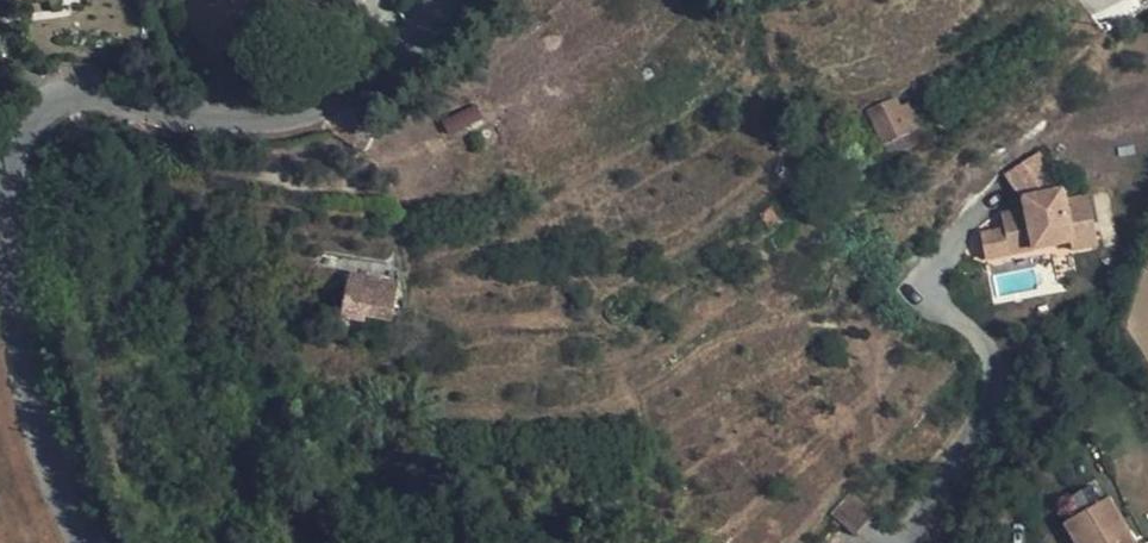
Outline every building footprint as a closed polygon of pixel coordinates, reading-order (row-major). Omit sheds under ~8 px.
[(924,127),(914,104),(900,111),(895,102),(870,113),(885,144),(924,127)] [(475,105),(441,120),(448,136),(482,119),(475,105)] [(1031,161),(1000,181),(1017,208),(1019,219),(994,223),(1001,263),(1064,252),(1065,260),(1091,255),(1081,206),(1058,211),(1055,200),(1031,161)] [(767,227),(781,220),(773,208),(760,216),(767,227)] [(400,287),(346,276),(338,317),(364,322),(366,317),(394,322),(400,287)] [(851,490),(830,513),(852,535),(873,513),(851,490)] [(1107,499),(1063,524),(1074,542),(1133,542),(1107,499)]
